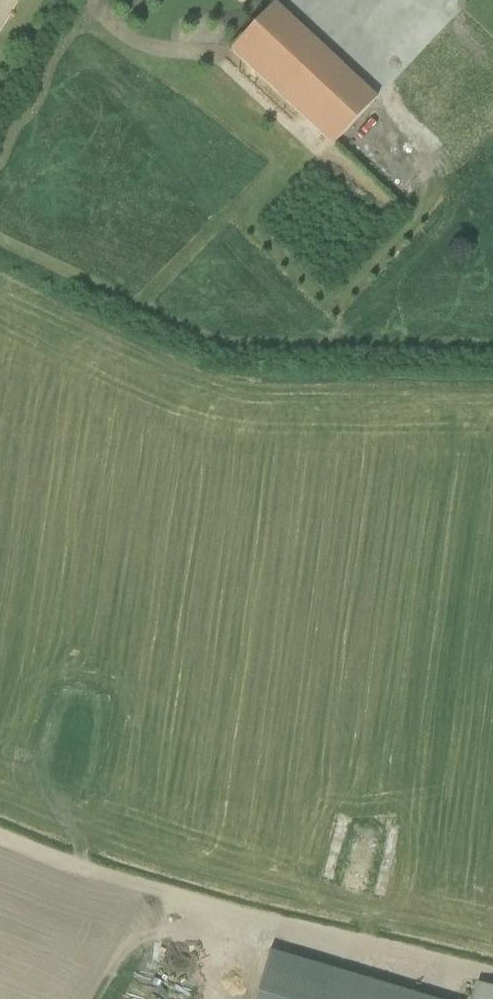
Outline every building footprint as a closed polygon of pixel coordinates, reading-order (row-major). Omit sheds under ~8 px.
[(332,147),(376,100),(274,3),(229,51),(332,147)] [(266,953),(252,998),(419,998),(266,953)] [(468,998),(492,998),(492,991),(473,985),(468,998)]
